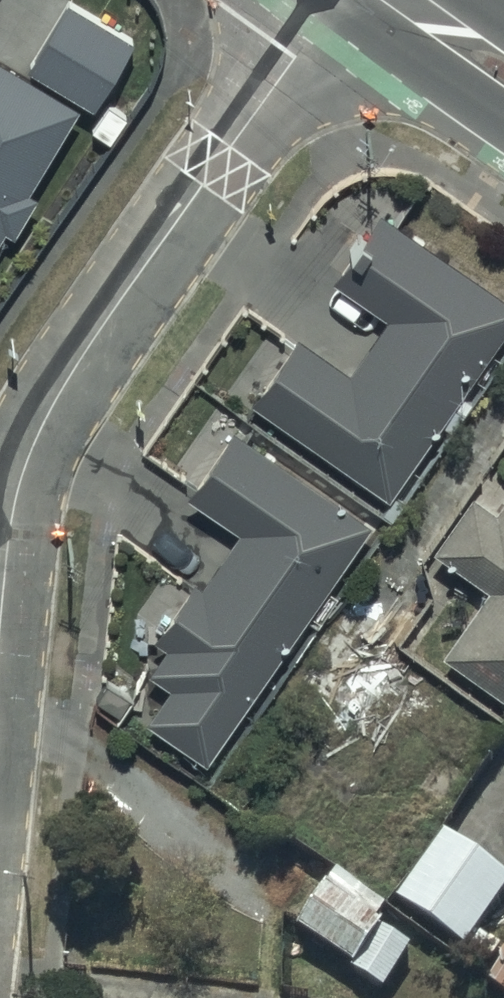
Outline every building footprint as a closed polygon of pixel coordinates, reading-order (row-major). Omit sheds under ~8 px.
[(134,48),(67,8),(27,75),(94,115),(134,48)] [(81,121),(0,68),(0,245),(81,121)] [(252,392),(394,488),(503,324),(503,283),(382,201),(336,270),(390,307),(355,359),(300,321),(252,392)] [(374,516),(234,417),(188,482),(246,523),(209,577),(195,567),(154,626),(167,635),(149,661),(176,680),(153,712),(209,751),(374,516)] [(444,638),(503,681),(503,490),(501,495),(476,478),(435,535),(490,574),(444,638)] [(431,634),(346,577),(286,667),(340,703),(355,681),(385,702),(431,634)] [(400,893),(471,941),(503,891),(503,860),(447,822),(400,893)] [(342,864),(301,921),(356,960),(387,917),(380,913),(390,900),(342,864)] [(489,969),(503,981),(503,948),(489,969)]
